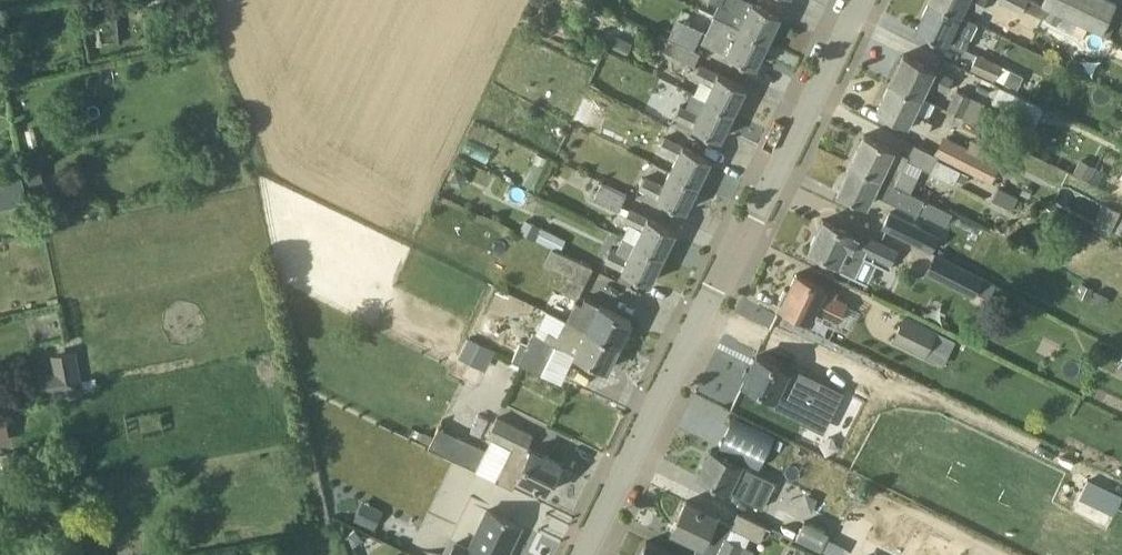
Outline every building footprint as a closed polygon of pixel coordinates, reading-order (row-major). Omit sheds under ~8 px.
[(719,3),(713,15),(740,28),(740,27),(768,40),(780,14),(753,1),(750,0),(712,0),(719,3)] [(931,0),(930,0),(916,29),(947,43),(947,42),(960,48),(966,35),(970,37),(977,22),(960,14),(931,0)] [(960,14),(966,2),(982,10),(987,0),(931,0),(960,14)] [(1043,4),(1035,0),(1001,0),(1023,11),(1024,8),(1044,18),(1049,7),(1043,4)] [(1049,7),(1102,33),(1117,3),(1111,0),(1044,0),(1043,4),(1049,7)] [(1050,9),(1045,21),(1057,27),(1062,14),(1050,9)] [(163,13),(153,15),(156,32),(168,30),(165,13),(163,13)] [(670,36),(693,47),(699,35),(676,24),(670,36)] [(755,66),(768,40),(740,27),(740,28),(732,42),(715,34),(710,44),(728,53),(755,66)] [(627,55),(633,43),(618,35),(612,47),(627,55)] [(670,39),(663,52),(693,67),(699,53),(670,39)] [(1022,61),(1028,46),(1015,41),(1009,56),(1022,61)] [(890,82),(921,96),(928,82),(947,91),(953,79),(933,69),(933,68),(904,54),(890,82)] [(971,68),(995,79),(1001,65),(977,54),(971,68)] [(705,99),(733,112),(745,86),(718,73),(700,65),(695,75),(713,84),(705,99)] [(1011,70),(1004,82),(1018,89),(1024,76),(1011,70)] [(921,96),(890,82),(877,110),(906,124),(906,123),(926,133),(932,121),(928,119),(936,104),(921,96)] [(1000,87),(993,101),(1034,121),(1041,107),(1000,87)] [(956,89),(945,109),(973,124),(984,103),(956,89)] [(733,112),(705,99),(693,93),(686,109),(680,106),(675,116),(693,125),(720,138),(733,112)] [(570,117),(586,124),(595,103),(580,96),(570,117)] [(923,163),(908,155),(865,134),(851,163),(894,184),(895,182),(910,189),(923,163)] [(938,155),(962,166),(984,177),(993,159),(967,146),(947,136),(938,155)] [(678,155),(670,171),(698,184),(710,158),(683,145),(665,137),(660,147),(678,155)] [(547,158),(537,154),(533,162),(543,167),(547,158)] [(938,155),(930,171),(954,183),(962,166),(938,155)] [(1081,159),(1074,172),(1090,180),(1097,167),(1081,159)] [(910,189),(895,182),(894,184),(851,163),(837,191),(866,205),(873,190),(917,212),(918,209),(946,222),(952,210),(910,189)] [(40,169),(22,175),(26,186),(44,180),(40,169)] [(970,174),(960,169),(956,178),(965,183),(970,174)] [(685,210),(698,184),(670,171),(663,186),(645,178),(640,188),(658,197),(685,210)] [(0,181),(0,207),(27,201),(21,176),(0,181)] [(619,211),(627,194),(603,182),(595,199),(619,211)] [(998,187),(991,200),(1011,210),(1018,197),(998,187)] [(631,222),(624,237),(663,256),(675,230),(648,217),(630,208),(625,219),(631,222)] [(931,249),(938,236),(922,228),(922,227),(890,211),(883,226),(915,242),(915,241),(931,249)] [(525,219),(520,231),(520,232),(535,239),(541,226),(525,219)] [(890,269),(898,251),(854,229),(852,233),(824,219),(809,249),(838,263),(836,268),(855,277),(864,257),(890,269)] [(1077,248),(1085,233),(1071,225),(1063,241),(1077,248)] [(542,228),(536,239),(560,251),(566,240),(542,228)] [(650,282),(663,256),(624,237),(616,252),(610,250),(605,260),(623,268),(623,269),(650,282)] [(578,297),(593,267),(564,253),(552,248),(543,265),(561,274),(555,286),(578,297)] [(975,296),(984,279),(936,255),(927,272),(975,296)] [(839,320),(847,304),(835,299),(838,293),(797,273),(789,290),(787,289),(787,288),(786,288),(778,303),(779,303),(780,303),(782,304),(781,306),(808,319),(814,308),(839,320)] [(1092,300),(1103,306),(1108,296),(1097,291),(1092,300)] [(587,329),(619,345),(631,320),(599,304),(587,329)] [(938,330),(904,314),(892,340),(925,357),(938,330)] [(479,318),(478,337),(494,337),(494,318),(479,318)] [(619,345),(587,329),(567,319),(566,318),(557,336),(547,331),(544,337),(533,332),(526,345),(520,342),(511,359),(540,373),(554,343),(607,370),(619,345)] [(495,351),(469,337),(459,356),(485,370),(495,351)] [(41,398),(83,391),(76,350),(50,354),(53,371),(37,374),(41,398)] [(823,406),(833,387),(789,365),(786,370),(757,356),(744,383),(775,398),(783,381),(797,388),(796,390),(805,395),(804,397),(823,406)] [(11,440),(5,411),(0,412),(0,442),(11,440)] [(735,415),(719,449),(759,469),(775,435),(735,415)] [(531,433),(504,420),(496,416),(486,436),(490,439),(485,449),(438,426),(427,447),(513,489),(518,478),(548,492),(561,464),(525,446),(531,433)] [(762,508),(775,481),(741,465),(742,464),(712,449),(698,477),(728,491),(734,479),(750,487),(744,499),(762,508)] [(794,480),(780,503),(807,519),(821,497),(794,480)] [(1119,497),(1088,481),(1082,493),(1113,509),(1119,497)] [(40,509),(38,496),(24,499),(26,511),(40,509)] [(361,499),(353,516),(373,524),(380,508),(361,499)] [(699,543),(696,552),(703,554),(752,554),(754,550),(746,546),(750,537),(759,542),(767,526),(739,512),(738,513),(739,513),(733,525),(717,517),(717,516),(686,501),(672,530),(699,543)] [(470,547),(457,541),(450,554),(502,554),(508,542),(512,544),(521,526),(488,510),(470,547)] [(804,521),(796,538),(821,551),(830,534),(804,521)] [(355,529),(344,538),(351,548),(363,539),(355,529)] [(647,541),(640,554),(675,554),(647,541)]
